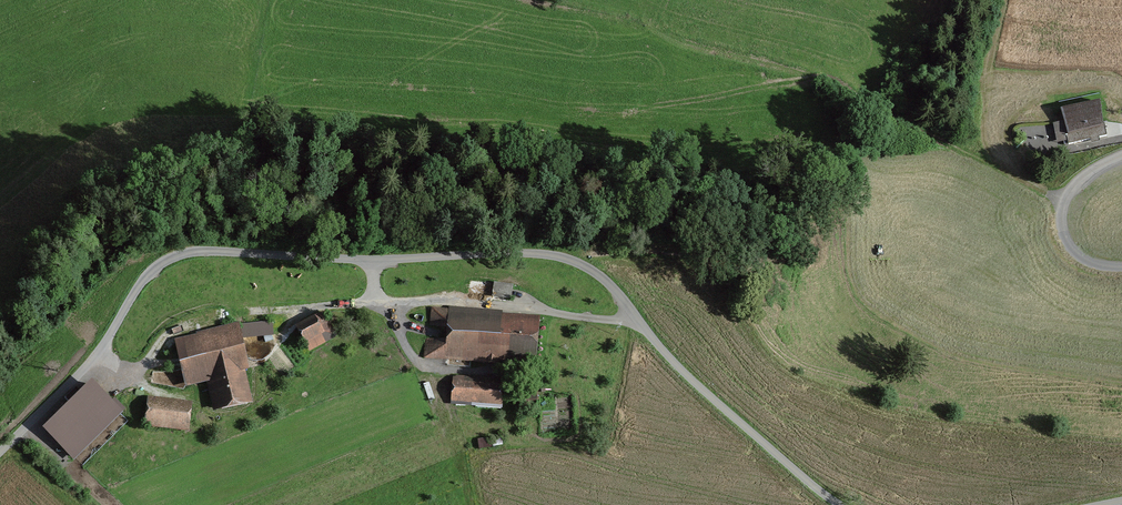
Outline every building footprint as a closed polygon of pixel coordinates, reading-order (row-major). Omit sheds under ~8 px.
[(1100,103),(1060,111),(1067,144),(1107,135),(1100,103)] [(517,289),(499,286),(497,298),(514,302),(517,289)] [(544,321),(434,312),(430,358),(540,367),(544,321)] [(327,321),(302,335),(313,355),(338,341),(327,321)] [(245,328),(183,343),(192,382),(211,378),(219,412),(254,404),(247,373),(255,371),(245,328)] [(506,384),(461,379),(457,409),(503,414),(506,384)] [(121,413),(92,384),(45,430),(74,459),(121,413)] [(195,407),(153,401),(150,428),(192,433),(195,407)]
